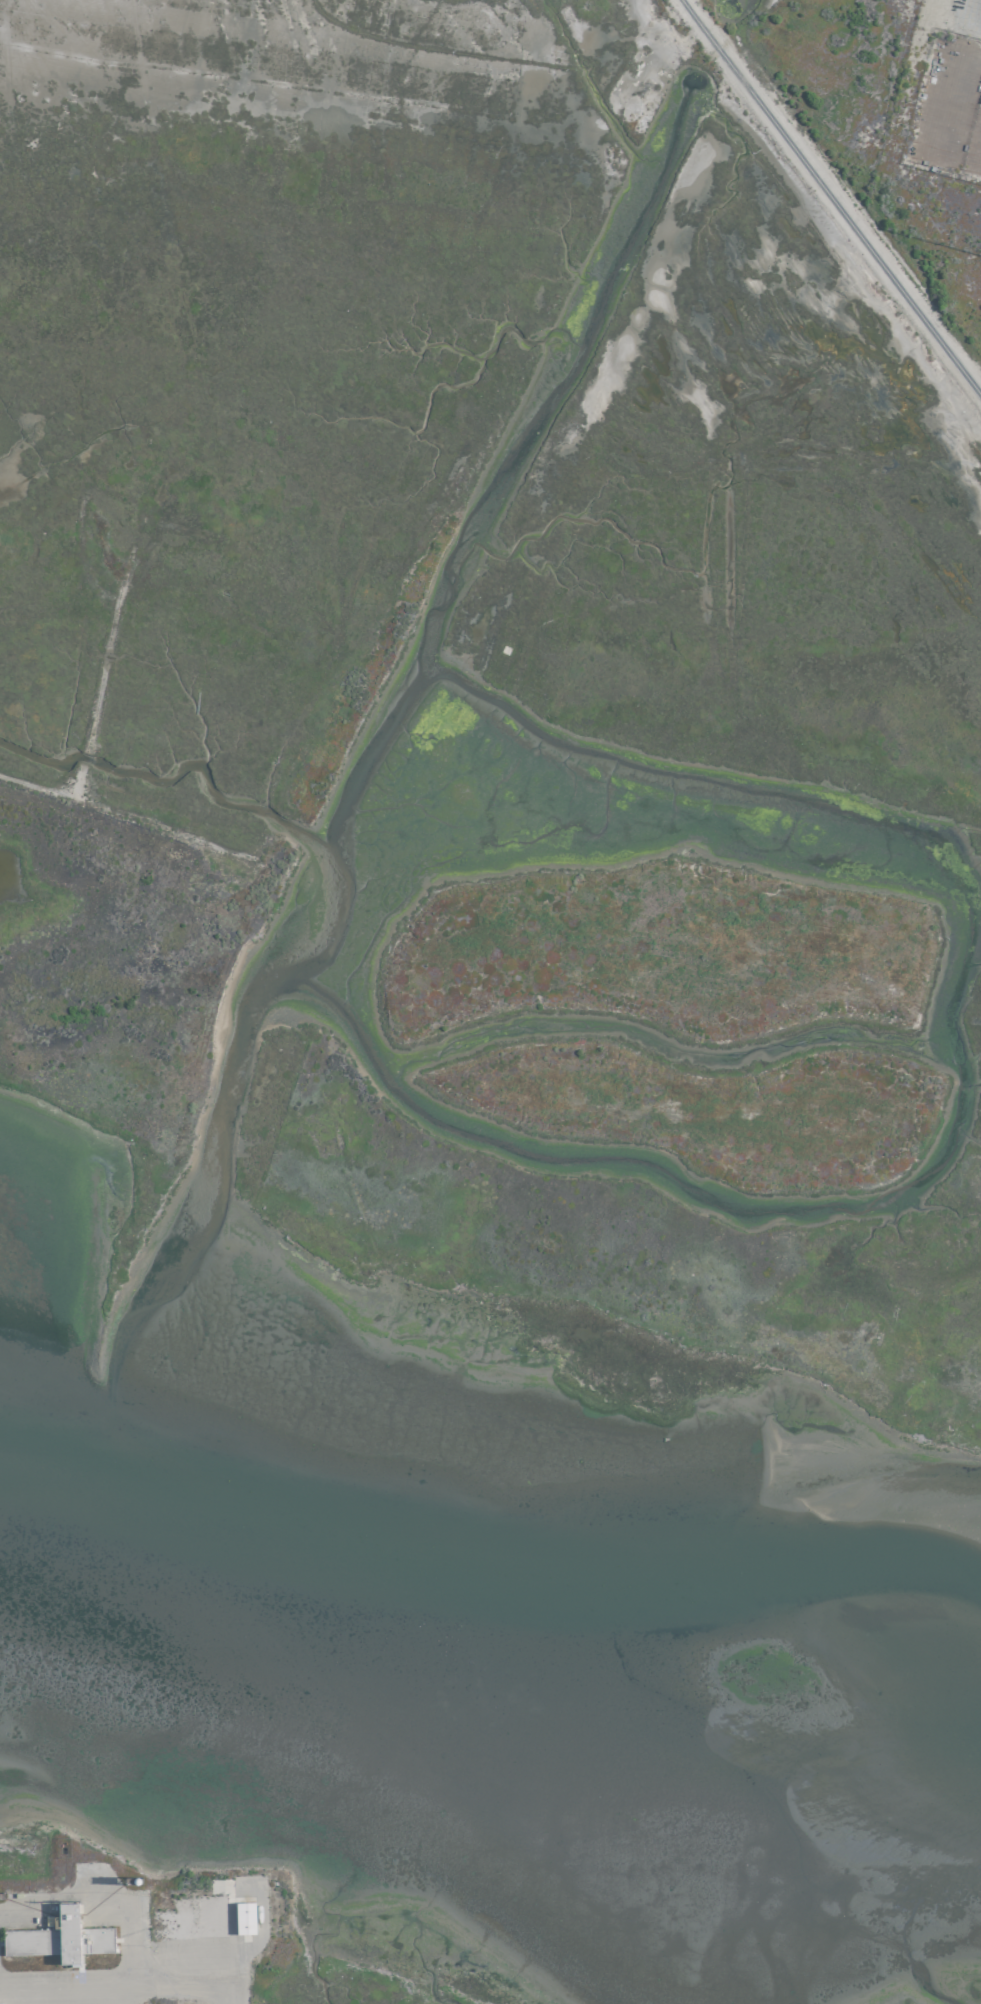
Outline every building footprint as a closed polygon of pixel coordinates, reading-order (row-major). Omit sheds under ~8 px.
[(253,1901),(233,1902),(234,1933),(254,1933),(253,1901)] [(56,1903),(57,1963),(77,1963),(76,1902),(56,1903)] [(77,1927),(77,1952),(112,1952),(112,1927),(77,1927)] [(2,1954),(57,1953),(56,1928),(1,1929),(2,1954)]
